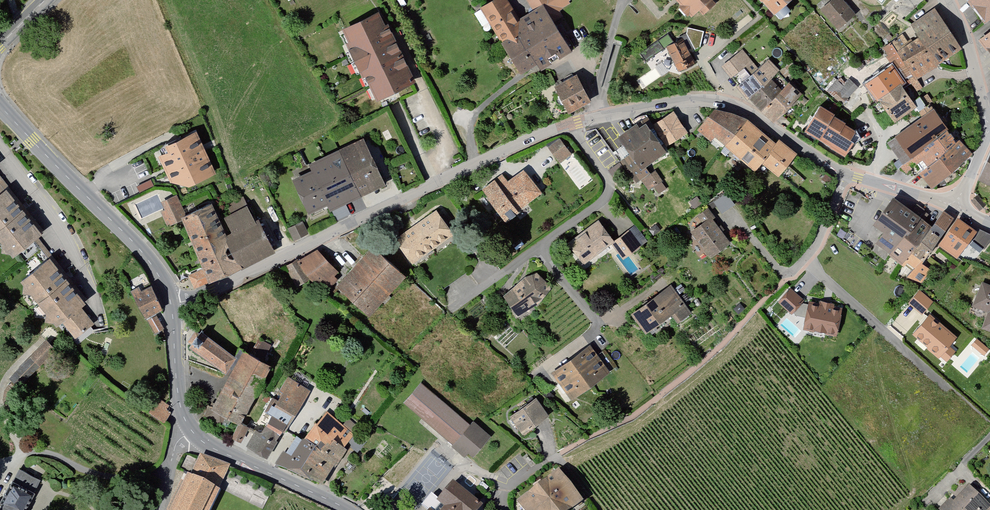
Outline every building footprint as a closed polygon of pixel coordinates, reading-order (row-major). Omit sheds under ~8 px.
[(475,10),(495,44),(512,35),(515,21),(502,0),(491,0),(475,10)] [(523,16),(552,63),(566,53),(550,25),(561,19),(558,15),(570,7),(565,0),(521,0),(529,12),(523,16)] [(690,18),(710,0),(674,0),(690,18)] [(773,15),(788,0),(760,0),(773,15)] [(816,11),(833,32),(852,16),(839,0),(829,0),(816,11)] [(989,21),(989,0),(964,0),(976,30),(989,21)] [(342,29),(377,104),(419,83),(382,11),(342,29)] [(861,83),(889,121),(922,99),(910,83),(956,49),(931,11),(905,26),(913,39),(903,45),(898,38),(880,50),(888,62),(861,83)] [(495,44),(494,45),(515,76),(531,66),(536,73),(552,63),(523,16),(515,21),(512,35),(495,44)] [(973,41),(989,63),(989,29),(973,41)] [(664,35),(640,51),(645,58),(669,43),(664,35)] [(676,71),(694,63),(682,39),(664,47),(676,71)] [(758,69),(742,50),(723,66),(738,84),(736,87),(747,100),(749,98),(772,122),(801,94),(768,59),(758,69)] [(574,78),(553,90),(568,115),(589,103),(574,78)] [(818,107),(803,132),(843,156),(852,143),(848,140),(854,130),(818,107)] [(892,139),(932,185),(970,155),(950,126),(940,129),(927,110),(892,139)] [(702,117),(693,132),(703,141),(708,137),(720,148),(741,121),(737,119),(718,113),(708,111),(702,117)] [(670,113),(649,127),(663,148),(684,134),(670,113)] [(643,118),(612,139),(623,154),(615,159),(632,184),(635,182),(642,192),(649,187),(655,197),(664,190),(652,173),(647,176),(640,167),(660,153),(644,131),(649,128),(643,118)] [(771,144),(741,121),(720,148),(750,172),(756,164),(771,144)] [(169,154),(160,158),(172,183),(190,187),(219,174),(198,131),(165,146),(169,154)] [(313,169),(293,179),(309,213),(328,204),(332,212),(386,185),(364,138),(310,163),(313,169)] [(548,148),(559,164),(571,156),(560,140),(548,148)] [(774,142),(756,164),(775,179),(792,155),(774,142)] [(989,190),(989,189),(989,153),(975,183),(989,190)] [(480,190),(503,222),(541,194),(523,170),(508,181),(503,175),(480,190)] [(11,256),(44,230),(8,187),(6,188),(0,193),(0,243),(11,256)] [(179,194),(163,201),(166,209),(163,210),(170,225),(182,220),(209,282),(275,251),(259,219),(257,221),(245,197),(229,204),(231,207),(218,214),(211,201),(188,212),(179,194)] [(980,210),(986,205),(978,196),(975,198),(972,201),(980,210)] [(931,227),(893,198),(874,223),(885,232),(875,245),(888,255),(900,265),(914,274),(935,244),(952,220),(942,213),(931,227)] [(912,209),(923,218),(928,211),(917,202),(912,209)] [(684,233),(705,262),(732,243),(706,206),(692,216),(697,223),(684,233)] [(396,239),(414,264),(455,235),(437,210),(396,239)] [(584,264),(613,241),(598,221),(568,243),(584,264)] [(973,234),(954,221),(935,247),(954,261),(973,234)] [(306,237),(299,222),(283,230),(290,245),(306,237)] [(634,226),(615,239),(626,255),(646,242),(634,226)] [(971,244),(980,252),(989,240),(989,236),(980,231),(971,244)] [(339,286),(373,317),(408,277),(374,246),(339,286)] [(319,249),(286,268),(297,287),(310,279),(321,291),(339,273),(319,249)] [(50,257),(17,281),(54,326),(61,322),(76,340),(95,326),(80,309),(88,302),(50,257)] [(502,295),(517,317),(538,303),(550,286),(535,270),(502,295)] [(972,306),(986,312),(980,328),(989,332),(989,284),(982,281),(972,306)] [(631,313),(645,331),(675,311),(682,319),(690,312),(671,286),(631,313)] [(139,287),(131,291),(146,319),(163,310),(150,287),(141,291),(139,287)] [(792,313),(803,301),(790,290),(779,302),(792,313)] [(922,314),(932,302),(919,291),(909,303),(922,314)] [(840,303),(805,299),(802,328),(837,331),(840,303)] [(958,330),(930,309),(911,331),(939,353),(958,330)] [(156,316),(147,321),(154,334),(164,328),(156,316)] [(197,330),(185,348),(223,374),(234,356),(197,330)] [(983,353),(989,347),(977,337),(972,343),(983,353)] [(42,342),(31,353),(41,362),(51,351),(42,342)] [(313,392),(294,376),(266,412),(273,417),(261,435),(241,423),(271,364),(275,365),(281,352),(265,343),(256,359),(244,352),(212,410),(240,426),(233,438),(243,444),(250,432),(256,436),(248,448),(269,459),(282,430),(313,392)] [(551,371),(572,399),(607,372),(586,345),(551,371)] [(421,379),(403,400),(470,457),(488,436),(421,379)] [(158,398),(149,413),(165,423),(170,415),(170,406),(158,398)] [(533,400),(506,418),(518,436),(545,417),(533,400)] [(323,485),(360,428),(327,407),(308,437),(297,430),(277,463),(323,485)] [(200,456),(174,509),(210,509),(230,469),(200,456)] [(36,484),(7,469),(0,482),(0,509),(21,509),(36,484)] [(515,501),(522,509),(569,509),(581,501),(556,470),(515,501)] [(477,486),(470,480),(463,489),(470,495),(477,486)] [(447,483),(424,509),(476,509),(447,483)] [(942,509),(989,509),(964,485),(942,509)]
